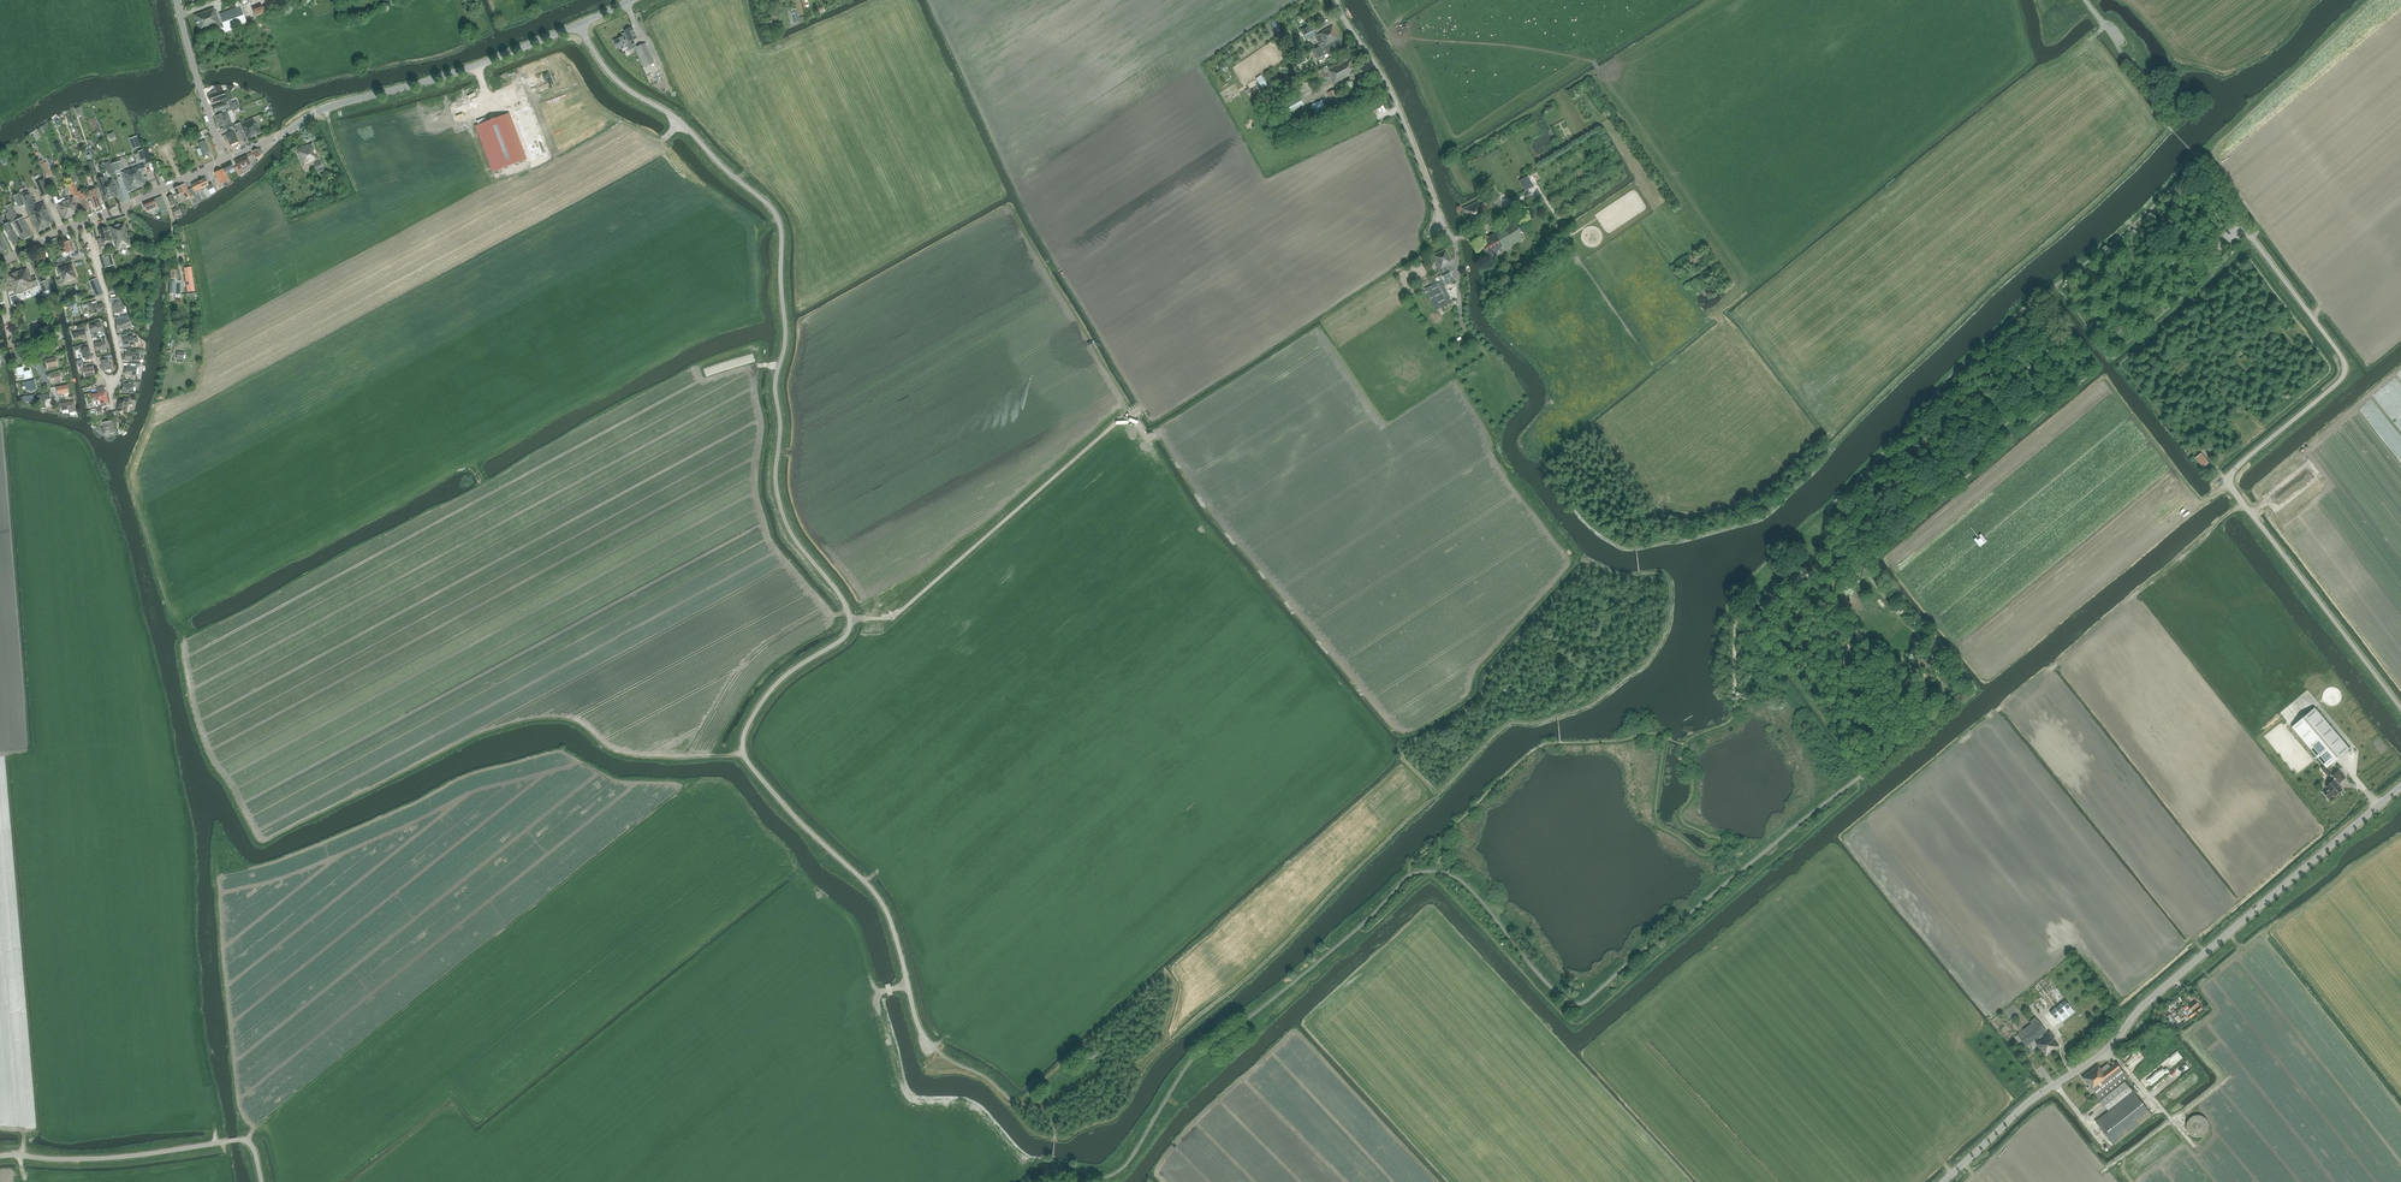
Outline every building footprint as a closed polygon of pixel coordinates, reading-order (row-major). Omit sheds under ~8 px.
[(240,6),(219,14),(223,25),(221,26),(216,12),(215,13),(214,8),(194,15),(200,33),(218,27),(219,29),(221,28),(223,33),(247,24),(240,6)] [(262,6),(253,10),(255,16),(265,13),(262,6)] [(771,12),(773,25),(769,26),(770,32),(779,31),(775,11),(771,12)] [(1301,29),(1304,35),(1314,31),(1311,25),(1301,29)] [(1315,36),(1320,44),(1318,45),(1319,46),(1338,36),(1332,26),(1323,31),(1323,32),(1315,36)] [(643,68),(654,63),(646,43),(636,47),(635,43),(631,44),(630,41),(637,38),(632,27),(625,31),(626,34),(622,35),(623,37),(614,41),(617,48),(626,44),(629,51),(635,48),(643,68)] [(1343,46),(1338,36),(1319,46),(1319,47),(1313,51),(1318,62),(1322,60),(1325,58),(1324,56),(1343,46)] [(1295,67),(1306,61),(1303,54),(1297,57),(1297,58),(1292,61),(1295,67)] [(1352,76),(1357,74),(1349,58),(1328,69),(1327,66),(1321,69),(1322,70),(1315,74),(1317,77),(1320,75),(1322,80),(1319,82),(1321,85),(1328,81),(1327,78),(1330,76),(1332,79),(1333,79),(1335,83),(1351,74),(1352,76)] [(1265,81),(1261,75),(1256,78),(1260,84),(1265,81)] [(1301,86),(1304,96),(1309,94),(1307,84),(1301,86)] [(209,96),(208,97),(209,99),(210,100),(211,100),(212,103),(222,100),(223,103),(231,100),(228,91),(225,93),(224,90),(223,91),(221,86),(214,86),(216,90),(209,94),(209,96)] [(1337,112),(1345,108),(1342,101),(1338,94),(1341,93),(1339,88),(1328,93),(1335,108),(1328,112),(1330,115),(1337,112)] [(1299,97),(1283,106),(1288,114),(1304,105),(1299,97)] [(1329,109),(1324,99),(1321,100),(1322,101),(1310,106),(1315,116),(1327,111),(1326,110),(1329,109)] [(221,104),(213,107),(215,112),(216,112),(217,115),(227,111),(229,111),(240,107),(238,101),(232,103),(231,100),(221,104)] [(217,115),(216,116),(220,127),(223,126),(225,129),(232,126),(234,125),(233,123),(232,122),(228,112),(227,111),(217,115)] [(526,160),(508,113),(476,126),(493,172),(526,160)] [(240,123),(247,138),(261,132),(257,123),(256,124),(253,117),(240,123)] [(234,125),(232,126),(234,129),(236,129),(237,132),(236,132),(239,139),(240,138),(241,140),(246,138),(242,130),(239,124),(234,126),(234,125)] [(227,135),(222,136),(224,141),(228,140),(230,145),(239,142),(232,126),(225,129),(224,130),(227,135)] [(197,141),(199,140),(205,138),(202,131),(200,132),(199,128),(192,130),(193,135),(195,134),(197,141)] [(205,140),(198,143),(204,158),(209,156),(208,154),(210,153),(205,140)] [(101,143),(90,147),(95,163),(107,159),(101,143)] [(318,174),(325,171),(319,159),(312,144),(308,146),(308,145),(296,151),(304,167),(313,162),(318,174)] [(148,148),(142,150),(147,164),(153,162),(148,148)] [(260,154),(263,153),(261,148),(253,151),(256,157),(261,155),(260,154)] [(235,161),(237,166),(235,167),(238,175),(242,174),(240,169),(250,164),(246,156),(235,161)] [(52,175),(46,162),(40,165),(46,177),(52,175)] [(93,162),(88,163),(93,177),(97,175),(93,162)] [(117,162),(111,164),(114,172),(120,170),(117,162)] [(223,168),(215,172),(221,184),(229,180),(225,172),(234,167),(232,162),(224,166),(225,168),(223,169),(223,168)] [(144,165),(122,172),(128,192),(136,189),(136,188),(141,186),(141,185),(146,183),(142,172),(146,170),(144,165)] [(1534,187),(1528,176),(1519,181),(1525,192),(1534,187)] [(111,198),(104,177),(97,179),(104,201),(111,198)] [(104,177),(111,198),(118,196),(113,180),(109,181),(108,181),(107,177),(105,177),(104,177)] [(206,177),(198,180),(202,188),(205,187),(207,190),(211,189),(206,177)] [(50,194),(44,180),(37,183),(43,196),(50,194)] [(192,191),(190,192),(191,195),(193,194),(194,196),(200,194),(198,190),(202,188),(198,180),(191,184),(194,191),(193,192),(192,191)] [(69,184),(74,197),(78,195),(74,183),(69,184)] [(184,193),(187,198),(191,196),(189,192),(185,184),(175,189),(178,195),(184,193)] [(96,189),(88,192),(94,207),(95,206),(96,208),(102,206),(96,189)] [(81,190),(78,191),(80,197),(86,211),(91,209),(85,192),(82,193),(81,190)] [(53,224),(44,202),(35,206),(30,194),(29,191),(23,194),(24,197),(38,231),(49,226),(49,225),(53,224)] [(19,193),(14,196),(19,207),(24,205),(19,193)] [(173,195),(168,197),(171,206),(177,204),(173,195)] [(69,197),(65,198),(66,201),(73,217),(77,215),(76,214),(80,212),(74,197),(69,199),(69,197)] [(158,214),(167,210),(161,197),(158,198),(143,204),(146,212),(156,208),(158,214)] [(1486,212),(1502,205),(1498,197),(1482,204),(1486,212)] [(66,201),(65,198),(61,200),(62,202),(58,204),(65,220),(73,217),(66,201)] [(1483,214),(1485,213),(1482,205),(1481,206),(1478,201),(1463,208),(1470,224),(1484,218),(1483,214)] [(181,212),(178,207),(178,206),(171,210),(175,216),(177,215),(178,216),(182,213),(181,212)] [(23,217),(13,222),(23,240),(32,235),(23,217)] [(1504,250),(1523,239),(1512,221),(1494,232),(1495,234),(1480,242),(1485,251),(1489,256),(1503,248),(1504,250)] [(14,245),(20,242),(10,222),(4,225),(14,245)] [(131,245),(125,223),(109,228),(116,250),(126,247),(126,246),(131,245)] [(101,238),(98,239),(100,248),(105,246),(104,242),(110,240),(107,228),(99,230),(101,238)] [(66,249),(61,251),(63,257),(71,254),(70,252),(75,250),(71,241),(64,243),(66,249)] [(1432,256),(1441,275),(1435,278),(1437,283),(1425,289),(1435,310),(1452,302),(1444,286),(1454,281),(1447,266),(1452,264),(1450,260),(1451,259),(1446,249),(1432,256)] [(105,268),(107,267),(114,265),(111,253),(102,255),(105,268)] [(65,282),(78,278),(73,263),(58,268),(62,279),(63,278),(65,282)] [(190,267),(184,268),(188,292),(193,291),(190,267)] [(16,294),(39,285),(35,276),(31,278),(27,268),(22,270),(22,269),(8,275),(16,294)] [(181,294),(181,280),(177,280),(178,270),(170,270),(169,294),(181,294)] [(103,294),(97,278),(90,281),(96,297),(103,294)] [(50,290),(46,280),(39,283),(43,293),(50,290)] [(119,297),(112,299),(113,303),(112,303),(115,313),(126,311),(125,308),(123,308),(123,306),(121,307),(120,301),(119,297)] [(102,299),(89,302),(90,306),(91,311),(94,310),(95,313),(104,311),(103,309),(105,308),(103,303),(102,299)] [(79,313),(77,303),(68,305),(69,308),(71,307),(73,307),(74,310),(72,311),(73,315),(77,314),(79,313)] [(128,328),(126,319),(117,321),(118,323),(116,324),(117,329),(123,328),(123,329),(128,328)] [(100,321),(95,323),(96,324),(90,325),(91,331),(93,330),(94,333),(103,330),(100,321)] [(52,349),(56,348),(58,348),(58,347),(59,347),(58,341),(55,341),(53,333),(49,334),(52,349)] [(139,342),(138,337),(134,338),(133,335),(124,337),(125,340),(123,340),(125,345),(130,344),(131,345),(135,344),(135,343),(139,342)] [(96,351),(102,350),(102,351),(107,350),(105,341),(96,343),(97,345),(95,345),(96,351)] [(89,347),(81,349),(83,358),(85,358),(85,361),(91,359),(91,356),(90,355),(89,347)] [(131,361),(136,361),(139,361),(140,355),(136,355),(137,352),(127,351),(127,353),(126,353),(125,359),(131,359),(131,361)] [(55,359),(46,360),(48,368),(58,366),(57,362),(56,362),(55,359)] [(112,369),(111,364),(110,364),(109,359),(103,360),(104,361),(101,362),(104,371),(112,369)] [(92,372),(94,372),(93,366),(83,368),(84,373),(85,373),(86,375),(93,374),(92,372)] [(126,374),(131,374),(131,376),(136,376),(137,367),(136,367),(128,366),(128,368),(126,368),(126,374)] [(20,376),(25,374),(27,380),(30,379),(29,375),(29,373),(31,373),(30,369),(19,372),(20,376)] [(59,373),(50,375),(52,382),(62,380),(61,376),(60,376),(59,373)] [(31,391),(35,391),(33,381),(23,383),(24,387),(30,386),(31,391)] [(123,391),(123,392),(129,392),(134,392),(134,382),(129,382),(129,383),(125,383),(125,386),(123,386),(123,391)] [(62,390),(66,389),(66,385),(58,387),(60,398),(64,398),(62,390)] [(101,403),(107,402),(105,392),(93,395),(94,401),(101,399),(101,403)] [(45,400),(51,399),(50,394),(39,395),(41,408),(46,407),(45,400)] [(118,410),(126,412),(128,402),(129,402),(130,398),(124,397),(124,401),(120,400),(120,403),(117,404),(119,407),(118,410)] [(75,401),(58,404),(59,409),(61,408),(62,411),(69,409),(69,413),(76,412),(75,401)] [(112,421),(104,423),(103,423),(104,428),(102,428),(103,434),(104,433),(105,434),(113,433),(112,421)] [(2195,458),(2203,468),(2209,463),(2201,454),(2195,458)] [(2293,487),(2288,489),(2289,494),(2291,494),(2291,495),(2302,492),(2300,487),(2306,485),(2305,480),(2301,481),(2302,483),(2298,484),(2298,483),(2292,484),(2293,487)] [(2314,708),(2292,727),(2327,768),(2349,749),(2314,708)] [(2342,790),(2336,783),(2338,781),(2339,783),(2345,777),(2339,770),(2333,775),(2336,779),(2334,781),(2334,780),(2326,786),(2328,789),(2324,793),(2329,799),(2333,795),(2335,796),(2342,790)] [(2065,1000),(2050,1012),(2054,1018),(2064,1010),(2068,1015),(2074,1010),(2065,1000)] [(2188,1007),(2189,1007),(2184,1011),(2187,1016),(2186,1017),(2188,1020),(2195,1015),(2203,1009),(2196,1000),(2188,1007)] [(2027,1046),(2044,1033),(2046,1031),(2037,1019),(2017,1034),(2027,1046)] [(2077,1021),(2061,1033),(2067,1042),(2084,1031),(2077,1021)] [(2047,1032),(2042,1037),(2053,1051),(2055,1049),(2055,1048),(2059,1045),(2054,1039),(2055,1038),(2050,1031),(2047,1032)] [(2046,1056),(2053,1051),(2042,1037),(2035,1042),(2046,1056)] [(2122,1059),(2129,1053),(2128,1051),(2120,1057),(2122,1059)] [(2082,1077),(2090,1087),(2088,1088),(2092,1093),(2094,1092),(2100,1100),(2128,1077),(2116,1062),(2110,1067),(2108,1063),(2101,1069),(2098,1065),(2082,1077)] [(2125,1081),(2101,1101),(2108,1110),(2133,1091),(2125,1081)] [(2114,1145),(2152,1115),(2134,1091),(2096,1121),(2114,1145)] [(242,1103),(245,1110),(254,1105),(251,1099),(242,1103)] [(2190,1118),(2187,1121),(2186,1124),(2186,1126),(2186,1128),(2187,1131),(2189,1133),(2190,1135),(2192,1136),(2194,1138),(2197,1138),(2200,1137),(2203,1136),(2205,1135),(2206,1134),(2208,1132),(2209,1129),(2209,1127),(2209,1125),(2208,1123),(2208,1121),(2206,1118),(2204,1117),(2201,1116),(2199,1115),(2196,1115),(2193,1116),(2190,1118)]
